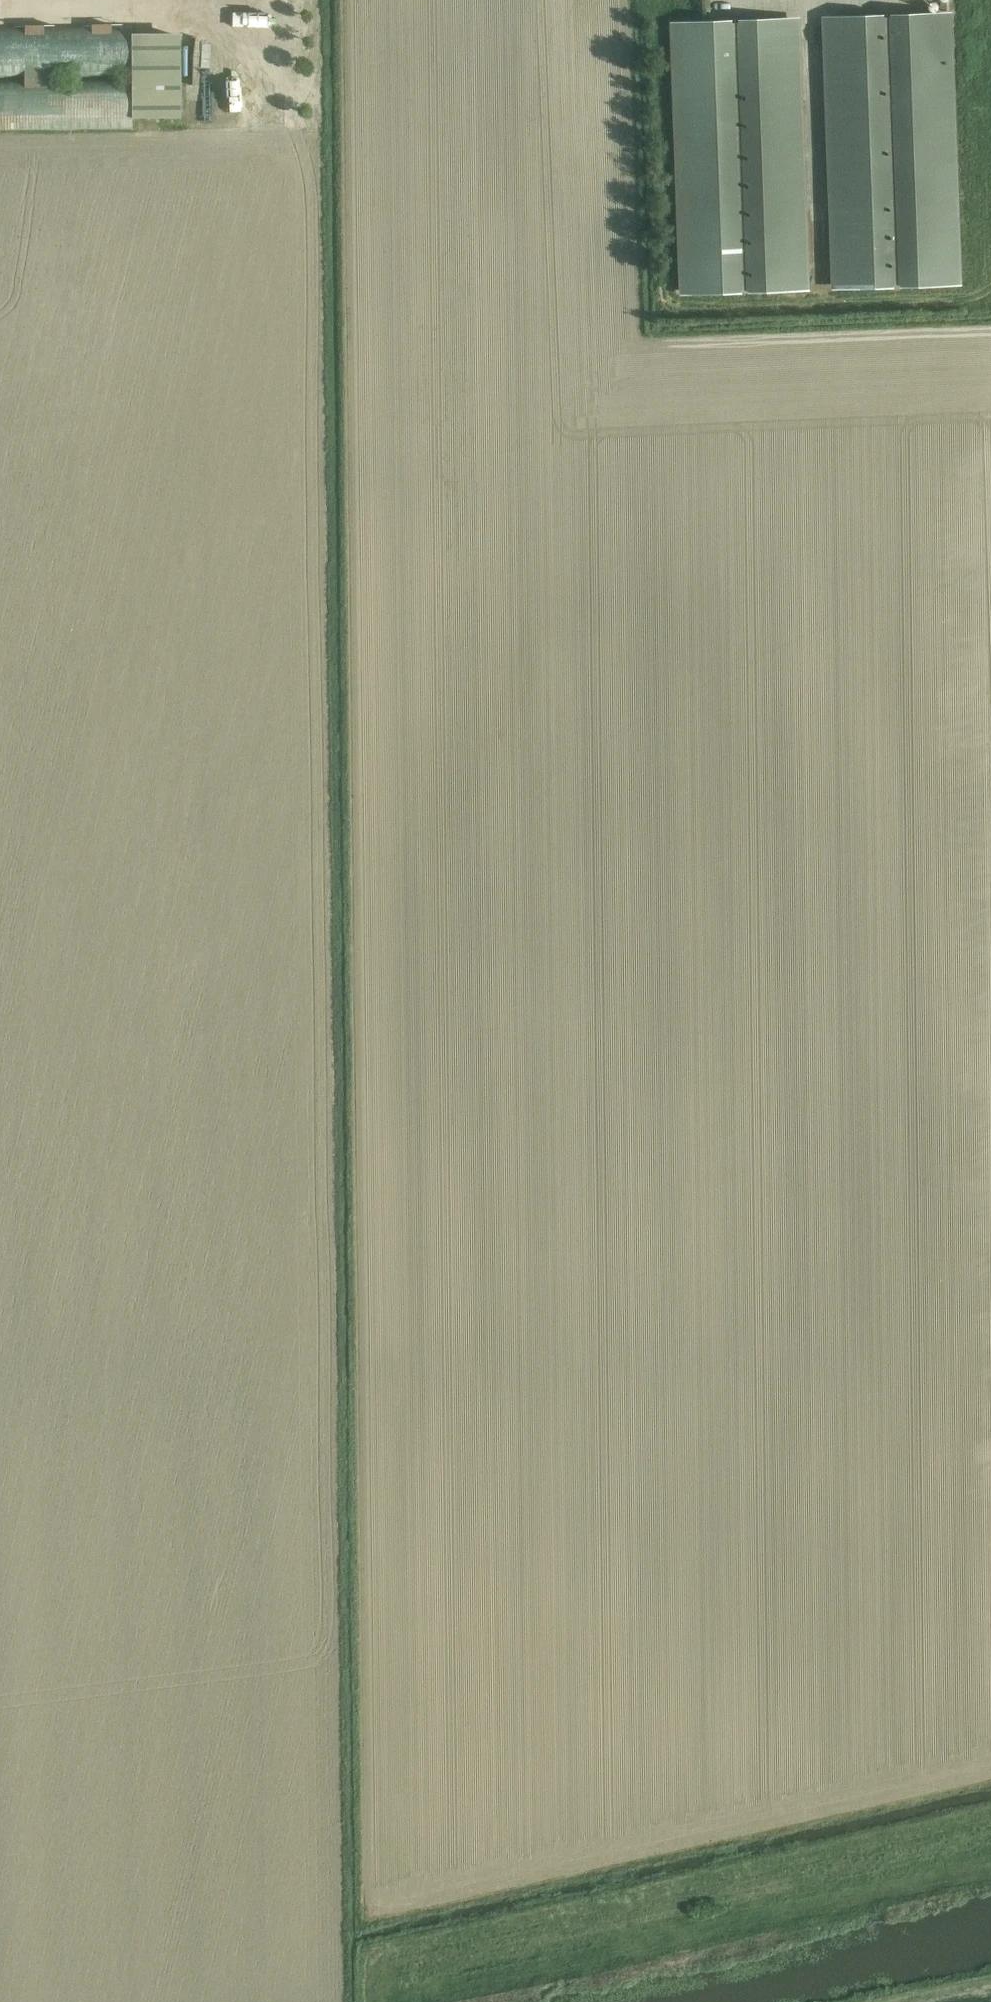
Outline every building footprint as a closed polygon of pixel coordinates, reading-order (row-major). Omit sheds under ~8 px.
[(961,281),(952,37),(952,17),(824,21),(833,286),(961,281)] [(809,286),(800,42),(800,22),(672,27),(681,291),(809,286)] [(134,33),(133,25),(0,27),(0,130),(135,129),(134,117),(182,116),(181,32),(134,33)]
